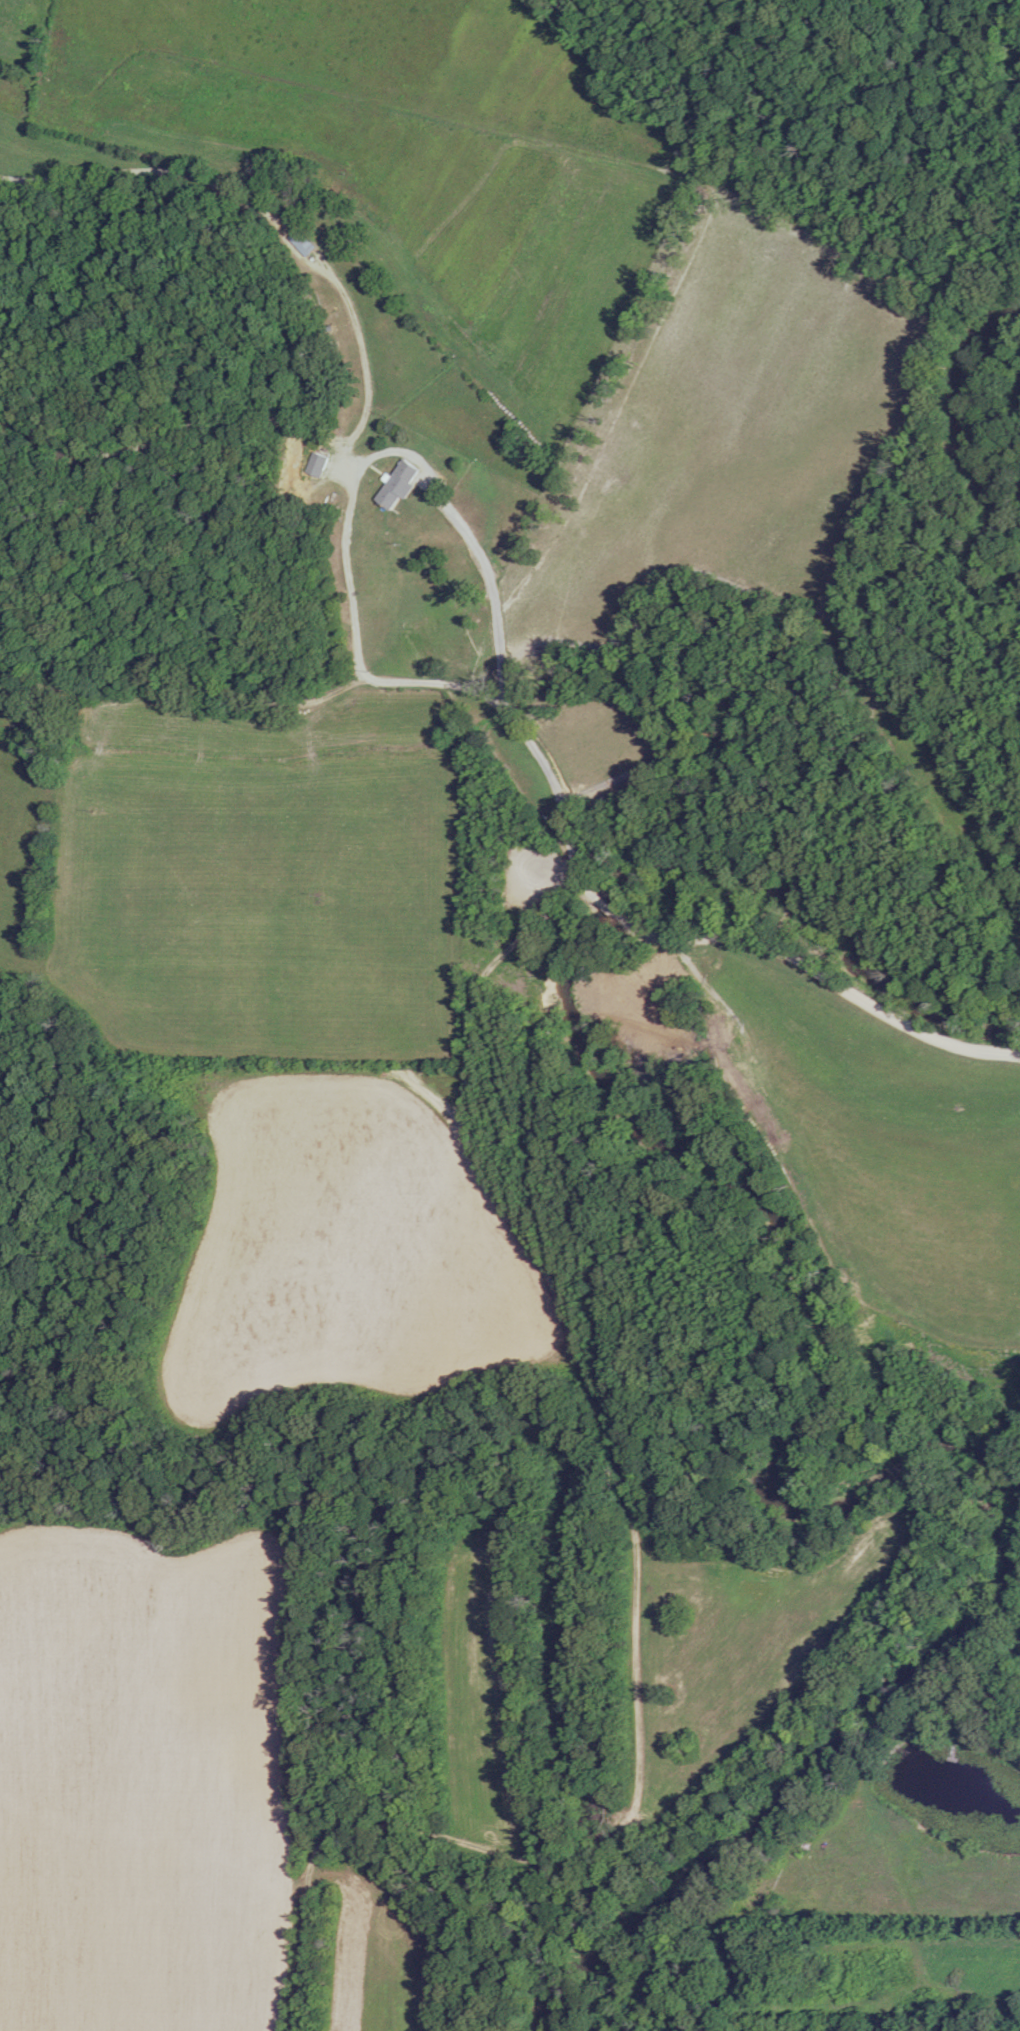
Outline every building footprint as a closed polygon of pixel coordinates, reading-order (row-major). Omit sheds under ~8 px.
[(315,247),(296,229),(286,239),(305,257),(315,247)] [(328,458),(312,452),(304,473),(320,479),(328,458)] [(419,470),(401,459),(374,501),(392,512),(419,470)]
